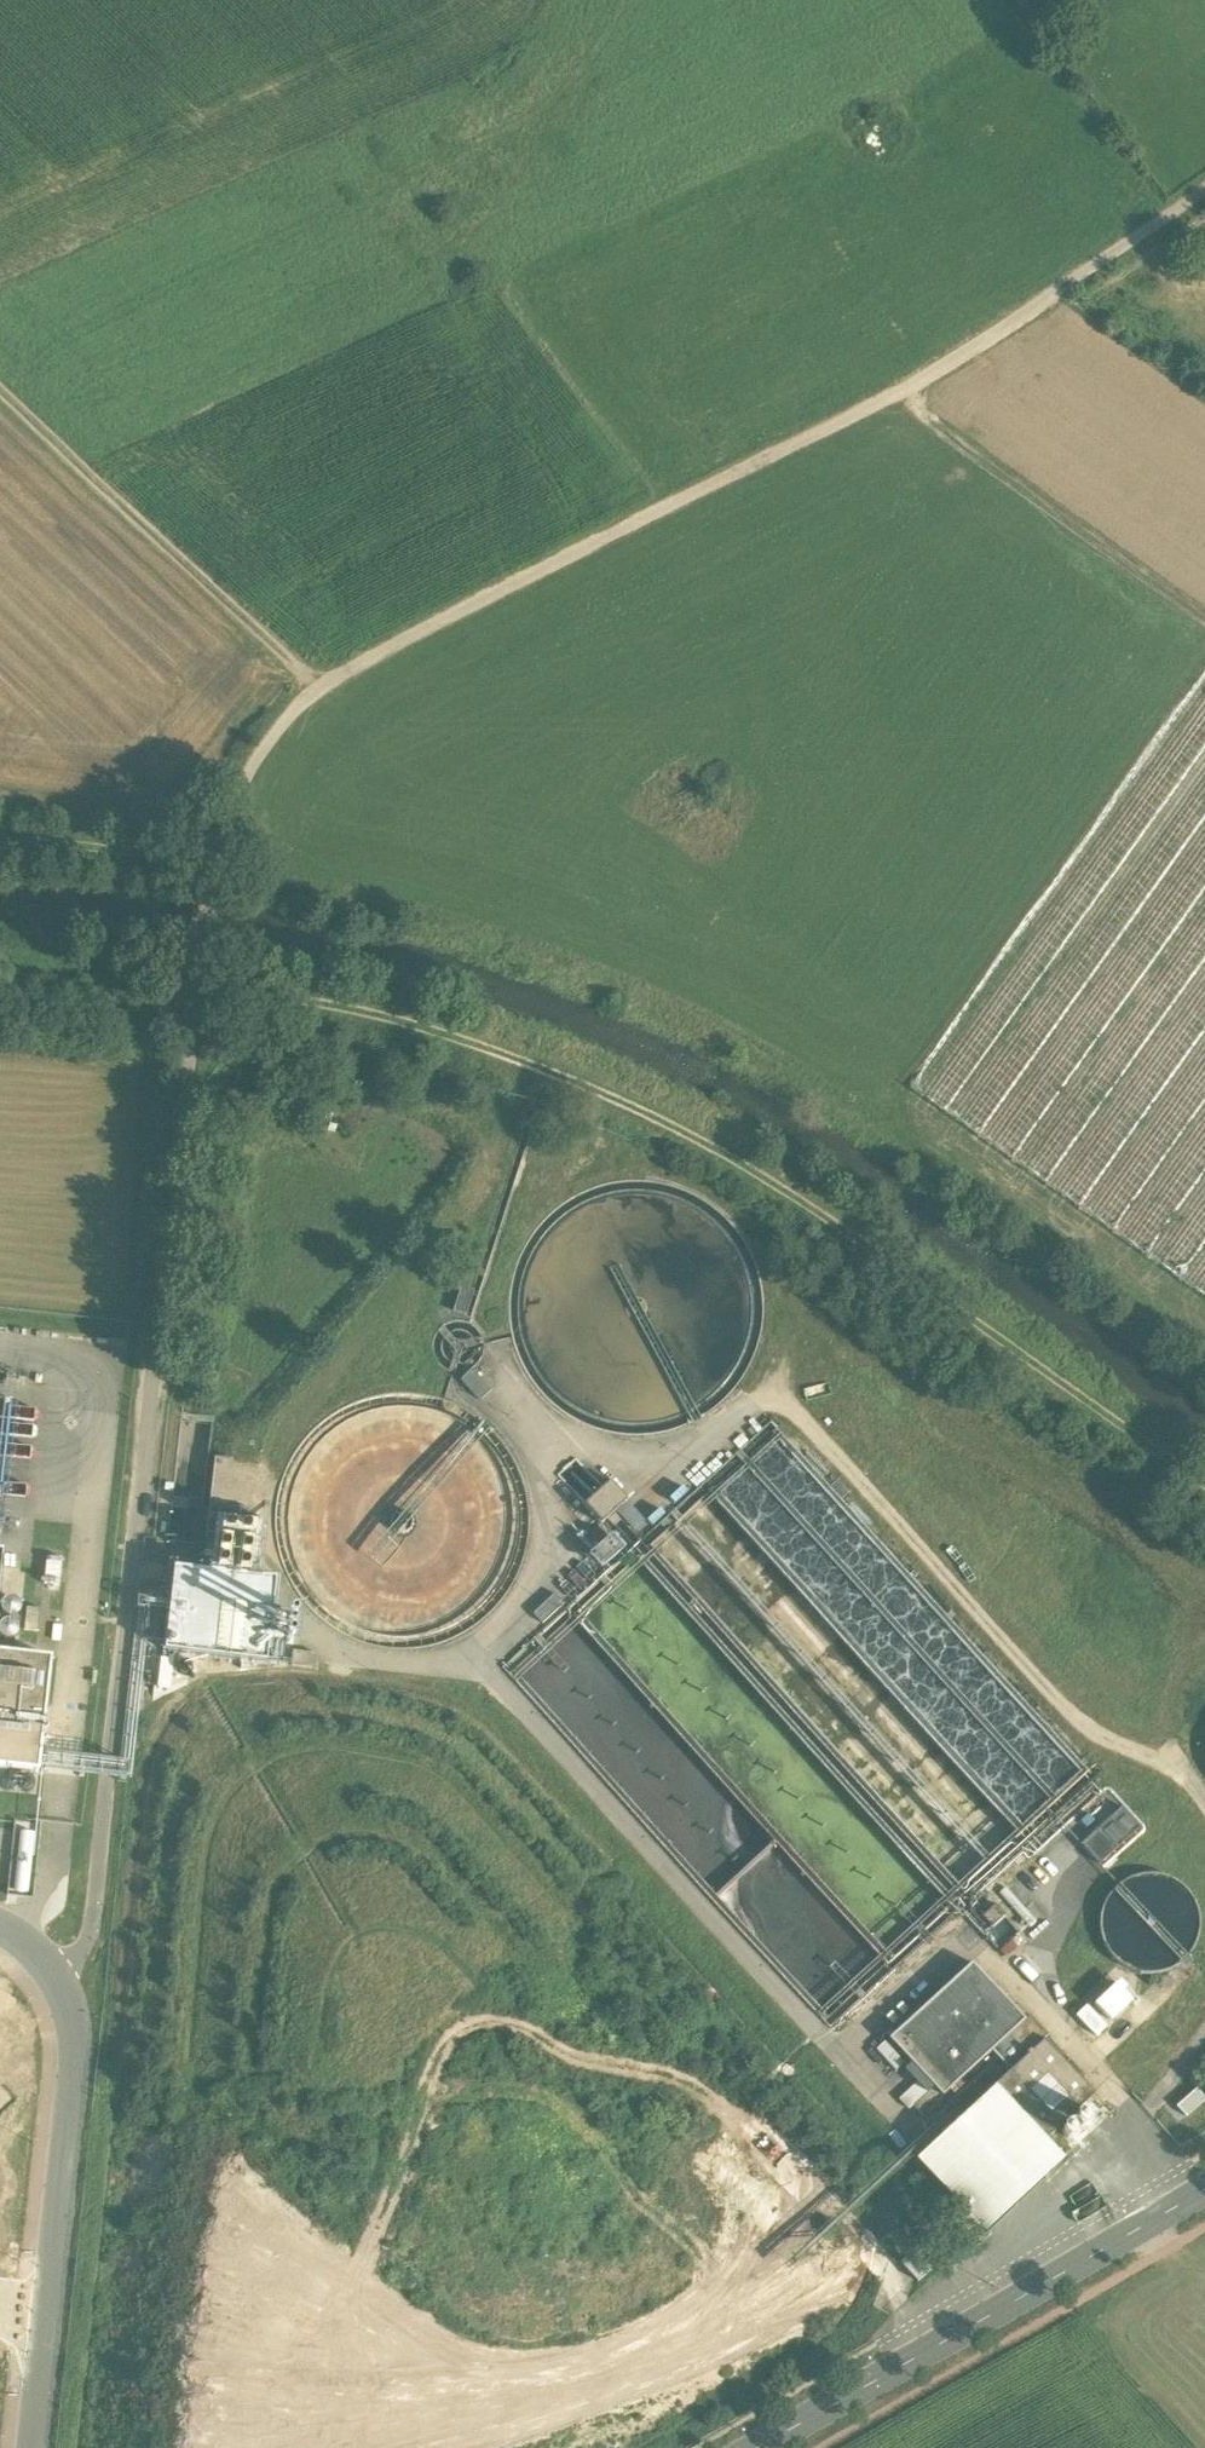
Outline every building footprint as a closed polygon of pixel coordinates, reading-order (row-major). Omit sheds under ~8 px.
[(461,1286),(453,1312),(466,1316),(474,1291),(461,1286)] [(214,1416),(181,1413),(173,1484),(172,1491),(166,1541),(196,1544),(200,1504),(204,1504),(214,1416)] [(602,1488),(575,1458),(570,1463),(570,1462),(562,1469),(562,1470),(557,1475),(584,1505),(584,1504),(602,1488)] [(584,1504),(584,1505),(601,1524),(627,1500),(610,1481),(602,1488),(584,1504)] [(216,1517),(210,1570),(174,1567),(164,1650),(266,1662),(276,1578),(256,1576),(262,1522),(216,1517)] [(19,1612),(20,1608),(19,1604),(17,1601),(14,1599),(10,1598),(6,1599),(3,1601),(1,1605),(0,1608),(1,1612),(3,1615),(6,1618),(10,1618),(14,1618),(17,1615),(19,1612)] [(41,1609),(26,1607),(24,1630),(38,1631),(41,1609)] [(18,1631),(17,1627),(15,1624),(11,1622),(7,1621),(4,1622),(0,1624),(0,1625),(0,1637),(1,1638),(4,1640),(8,1641),(11,1640),(15,1638),(17,1635),(18,1631)] [(0,1652),(0,1768),(39,1772),(51,1658),(0,1652)] [(1110,1794),(1080,1822),(1091,1834),(1121,1807),(1110,1794)] [(1091,1834),(1080,1844),(1099,1865),(1140,1828),(1121,1807),(1091,1834)] [(1012,1921),(1000,1909),(987,1922),(999,1934),(1012,1921)] [(1025,2020),(972,1962),(890,2037),(912,2062),(906,2067),(928,2091),(934,2086),(943,2095),(992,2050),(1008,2036),(1025,2020)] [(1025,2020),(1008,2036),(1026,2055),(1043,2039),(1048,2035),(1030,2016),(1025,2020)] [(1008,2036),(992,2050),(1010,2070),(1026,2055),(1008,2036)] [(1094,2094),(1043,2039),(1026,2055),(1010,2070),(994,2085),(995,2087),(1045,2140),(1094,2094)] [(1045,2140),(995,2087),(919,2158),(986,2230),(1062,2159),(1045,2140)] [(1090,2121),(1091,2118),(1090,2115),(1089,2113),(1086,2111),(1083,2111),(1080,2111),(1078,2113),(1076,2116),(1075,2119),(1076,2122),(1078,2124),(1080,2126),(1083,2126),(1086,2126),(1089,2124),(1090,2121)] [(1077,2134),(1077,2131),(1077,2128),(1075,2125),(1073,2124),(1070,2123),(1067,2124),(1064,2126),(1063,2128),(1062,2131),(1063,2134),(1064,2136),(1067,2138),(1070,2139),(1073,2138),(1075,2136),(1077,2134)] [(949,2250),(931,2232),(900,2264),(917,2281),(949,2250)]
